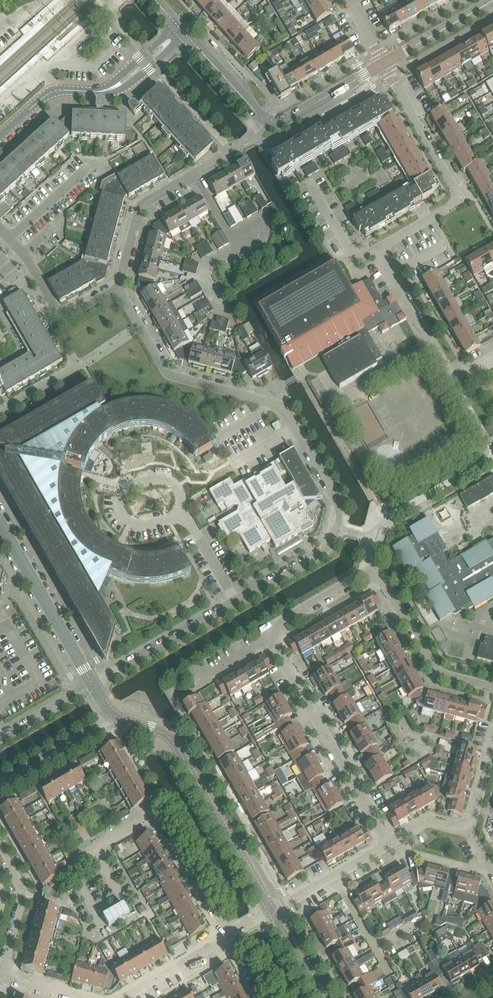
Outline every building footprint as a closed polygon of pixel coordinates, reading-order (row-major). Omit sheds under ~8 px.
[(216,0),(200,0),(197,3),(204,11),(216,0)] [(211,19),(224,8),(217,0),(216,0),(204,11),(211,19)] [(311,12),(326,4),(324,0),(311,0),(306,3),(311,12)] [(409,0),(400,6),(408,21),(418,15),(409,0)] [(427,10),(421,0),(409,0),(418,15),(427,10)] [(427,10),(429,9),(430,11),(438,7),(436,4),(434,0),(421,0),(427,10)] [(326,4),(311,12),(317,22),(332,14),(326,4)] [(400,6),(390,11),(399,26),(408,21),(400,6)] [(211,19),(218,27),(231,16),(224,8),(211,19)] [(390,11),(381,17),(389,32),(399,26),(390,11)] [(239,24),(231,16),(218,27),(226,35),(239,24)] [(490,50),(489,50),(491,53),(492,52),(492,23),(486,27),(489,31),(481,35),(490,50)] [(239,24),(226,35),(233,43),(246,32),(239,24)] [(240,51),(253,40),(257,36),(250,28),(246,32),(233,43),(240,51)] [(481,56),(489,50),(490,50),(481,35),(472,41),(481,56)] [(345,37),(336,43),(344,57),(354,52),(345,37)] [(253,40),(240,51),(248,60),(261,48),(253,40)] [(481,56),(472,41),(463,46),(471,61),(481,56)] [(344,57),(336,43),(326,48),(335,63),(344,57)] [(453,51),(462,66),(471,61),(463,46),(453,51)] [(317,53),(325,68),(335,63),(326,48),(317,53)] [(273,51),(268,54),(271,60),(276,56),(273,51)] [(444,57),(453,72),(462,66),(453,51),(444,57)] [(325,68),(317,53),(307,59),(316,74),(325,68)] [(453,72),(444,57),(435,62),(443,77),(453,72)] [(298,64),(307,79),(316,74),(307,59),(298,64)] [(254,62),(248,67),(253,72),(258,67),(254,62)] [(425,68),(434,83),(443,77),(435,62),(425,68)] [(279,75),(284,82),(288,90),(289,90),(290,92),(295,88),(294,86),(297,84),(289,69),(285,64),(277,69),(278,70),(280,75),(279,75)] [(289,69),(297,84),(307,79),(298,64),(289,69)] [(425,68),(416,73),(424,88),(434,83),(425,68)] [(267,76),(269,79),(281,100),(291,94),(290,92),(289,90),(288,90),(284,82),(279,75),(280,75),(278,70),(267,76)] [(145,106),(186,152),(196,162),(213,147),(207,140),(208,139),(201,131),(200,133),(189,121),(191,119),(184,112),(182,113),(172,101),(173,100),(169,96),(166,92),(165,93),(157,86),(152,89),(143,95),(139,98),(134,102),(141,110),(145,106)] [(334,154),(335,156),(337,159),(338,162),(347,157),(346,154),(344,152),(343,149),(340,144),(377,122),(382,120),(384,123),(394,117),(393,117),(385,103),(383,105),(379,98),(321,131),(320,129),(272,157),(282,175),(283,174),(284,176),(288,174),(287,172),(330,147),(332,151),(334,154)] [(130,109),(135,115),(140,111),(135,106),(135,105),(134,105),(133,105),(133,104),(132,104),(131,105),(130,105),(130,106),(129,107),(129,108),(130,109)] [(451,116),(445,106),(430,115),(436,125),(451,116)] [(69,137),(71,137),(125,140),(126,117),(72,114),(72,118),(66,117),(58,124),(69,137)] [(438,188),(403,128),(396,116),(393,117),(394,117),(384,123),(378,126),(415,190),(406,195),(404,191),(353,221),(359,231),(362,230),(365,236),(423,203),(422,201),(433,195),(431,192),(438,188)] [(451,116),(436,125),(441,134),(456,125),(451,116)] [(0,169),(0,219),(1,220),(11,210),(1,199),(69,137),(58,124),(54,120),(0,169)] [(447,144),(462,135),(456,125),(441,134),(447,144)] [(462,135),(447,144),(452,153),(467,144),(462,135)] [(457,162),(472,153),(467,144),(452,153),(457,162)] [(472,153),(457,162),(463,172),(467,170),(467,169),(478,163),(478,162),(472,153)] [(84,262),(72,269),(48,283),(60,303),(67,298),(68,300),(77,295),(76,293),(90,285),(91,287),(96,284),(95,283),(95,282),(96,284),(105,279),(108,267),(110,259),(108,259),(113,243),(114,244),(117,234),(115,233),(117,226),(119,218),(121,218),(124,208),(122,208),(125,197),(128,195),(129,197),(136,193),(137,194),(146,189),(145,187),(152,184),(159,179),(160,181),(165,178),(153,157),(118,176),(117,174),(102,182),(99,194),(102,195),(84,260),(84,262)] [(467,169),(467,170),(472,179),(487,170),(481,160),(478,162),(478,163),(467,169)] [(236,164),(245,181),(255,175),(247,161),(242,163),(241,161),(236,164)] [(246,192),(250,189),(245,181),(236,164),(230,167),(232,169),(227,172),(236,186),(241,183),(246,192)] [(477,188),(492,179),(487,170),(472,179),(477,188)] [(236,186),(227,172),(223,174),(222,172),(217,175),(226,192),(236,186)] [(217,175),(212,178),(213,180),(208,183),(217,197),(214,199),(217,205),(229,198),(225,192),(226,192),(217,175)] [(477,188),(483,197),(492,191),(492,181),(492,179),(477,188)] [(483,197),(488,206),(492,204),(492,191),(483,197)] [(255,198),(262,210),(267,207),(261,194),(255,198)] [(194,198),(189,201),(198,218),(208,212),(200,197),(195,200),(194,198)] [(246,203),(253,215),(258,212),(251,200),(246,203)] [(198,218),(189,201),(183,204),(185,206),(180,208),(189,223),(198,218)] [(253,215),(246,203),(240,206),(247,218),(253,215)] [(170,212),(178,226),(179,228),(182,233),(191,227),(189,223),(180,208),(176,211),(175,209),(170,212)] [(236,208),(229,212),(236,224),(243,221),(236,208)] [(321,220),(327,217),(322,208),(316,212),(321,220)] [(178,226),(170,212),(165,215),(166,217),(161,219),(162,220),(153,225),(166,235),(169,233),(170,234),(179,228),(178,226)] [(229,212),(224,216),(231,228),(236,224),(229,212)] [(166,235),(153,225),(151,234),(150,234),(149,239),(146,238),(145,244),(164,249),(166,238),(166,235)] [(230,243),(223,231),(212,238),(219,250),(230,243)] [(201,244),(208,256),(213,253),(206,241),(201,244)] [(162,254),(165,255),(166,254),(167,250),(164,249),(145,244),(143,250),(146,250),(144,255),(161,260),(162,254)] [(208,256),(201,244),(195,247),(202,259),(208,256)] [(484,250),(492,265),(492,245),(484,250)] [(475,255),(483,270),(492,265),(484,250),(475,255)] [(161,260),(144,255),(143,260),(141,259),(139,265),(158,270),(161,260)] [(475,255),(465,261),(474,276),(483,270),(475,255)] [(355,299),(350,290),(351,290),(331,256),(325,260),(254,301),(293,369),(320,354),(323,358),(322,358),(339,387),(376,365),(374,361),(381,357),(367,333),(373,330),(378,326),(379,326),(366,304),(367,304),(362,295),(355,299)] [(184,266),(197,270),(199,263),(186,260),(184,266)] [(463,263),(449,271),(451,275),(465,267),(463,263)] [(158,270),(139,265),(138,271),(140,271),(139,277),(140,277),(137,286),(153,284),(154,281),(155,281),(158,270)] [(197,270),(184,266),(182,272),(196,276),(197,270)] [(422,279),(428,288),(442,280),(437,270),(422,279)] [(370,279),(362,284),(351,290),(350,290),(355,299),(362,295),(367,304),(366,304),(379,326),(378,326),(383,334),(389,330),(400,324),(407,320),(403,314),(402,314),(396,303),(397,303),(393,296),(386,300),(387,300),(383,302),(370,279)] [(433,298),(448,289),(442,280),(428,288),(433,298)] [(188,294),(200,287),(197,281),(184,288),(188,294)] [(145,306),(161,296),(156,286),(155,287),(153,284),(137,286),(142,294),(141,294),(144,299),(142,300),(145,306)] [(485,287),(481,289),(485,295),(489,293),(492,290),(492,287),(491,284),(485,287)] [(200,287),(188,294),(191,299),(203,292),(200,287)] [(18,294),(15,288),(8,292),(12,297),(18,294)] [(448,289),(433,298),(438,307),(453,299),(448,289)] [(177,301),(187,296),(184,290),(174,295),(177,301)] [(1,397),(63,361),(29,304),(22,292),(3,303),(32,353),(0,372),(0,397),(1,397)] [(161,296),(145,306),(148,311),(150,310),(152,314),(167,305),(161,296)] [(444,317),(459,308),(453,299),(438,307),(444,317)] [(198,312),(211,305),(207,300),(195,307),(198,312)] [(177,312),(172,302),(167,305),(152,314),(155,318),(153,319),(156,324),(177,312)] [(211,305),(198,312),(202,318),(214,311),(211,305)] [(459,308),(444,317),(449,326),(464,317),(459,308)] [(163,332),(183,321),(177,312),(156,324),(159,329),(161,328),(163,332)] [(220,332),(223,318),(217,317),(214,330),(220,332)] [(464,317),(449,326),(454,335),(469,327),(464,317)] [(223,318),(220,332),(226,334),(229,320),(223,318)] [(166,343),(183,333),(188,330),(183,321),(163,332),(165,337),(163,338),(166,343)] [(247,324),(243,326),(248,335),(252,332),(247,324)] [(243,326),(237,329),(244,341),(250,338),(248,335),(243,326)] [(469,327),(454,335),(460,344),(475,336),(469,327)] [(175,351),(180,359),(190,347),(188,344),(189,344),(183,333),(166,343),(169,348),(171,347),(174,352),(175,351)] [(492,341),(492,337),(491,334),(485,337),(488,344),(492,341)] [(460,344),(465,354),(480,346),(475,336),(460,344)] [(193,366),(199,368),(204,349),(193,347),(190,347),(180,359),(189,362),(188,363),(194,364),(193,366)] [(225,352),(224,350),(223,349),(219,348),(217,348),(215,349),(214,352),(210,368),(215,370),(214,372),(220,374),(225,352)] [(205,367),(210,368),(214,352),(204,349),(199,368),(205,369),(205,367)] [(236,358),(235,353),(226,350),(225,352),(220,374),(225,375),(226,373),(231,374),(231,373),(240,376),(239,359),(236,358)] [(254,358),(264,375),(269,372),(267,370),(272,367),(264,353),(254,358)] [(254,358),(245,364),(241,358),(239,359),(240,376),(248,371),(252,379),(257,376),(258,378),(264,375),(254,358)] [(118,631),(105,609),(99,598),(101,593),(106,596),(111,586),(106,584),(110,576),(125,581),(142,584),(159,583),(175,580),(191,573),(189,570),(180,553),(178,550),(167,555),(155,558),(144,558),(132,556),(121,552),(114,549),(104,543),(95,535),(88,525),(83,514),(81,503),(80,491),(82,479),(79,478),(75,477),(76,474),(77,470),(91,474),(92,470),(93,466),(96,460),(98,457),(100,454),(95,450),(103,442),(112,435),(123,430),(135,427),(147,427),(158,429),(170,433),(180,439),(188,447),(195,457),(198,455),(198,456),(216,445),(206,431),(194,420),(180,411),(165,405),(148,403),(132,403),(116,407),(100,414),(98,411),(105,407),(94,388),(89,391),(87,390),(77,396),(76,398),(66,404),(64,403),(54,409),(53,411),(43,417),(41,416),(31,422),(30,425),(20,430),(18,430),(8,435),(7,438),(0,442),(0,476),(4,482),(6,483),(12,493),(11,495),(17,505),(19,506),(25,515),(24,518),(30,528),(33,528),(38,538),(38,541),(43,551),(46,551),(49,556),(52,561),(51,564),(57,574),(59,574),(65,584),(64,587),(70,597),(72,597),(78,607),(77,610),(83,619),(85,620),(88,625),(91,630),(91,632),(96,642),(99,643),(104,653),(108,654),(108,656),(109,656),(115,633),(118,631)] [(278,422),(272,425),(275,430),(276,430),(281,427),(278,422)] [(250,440),(262,434),(259,427),(246,433),(250,440)] [(293,452),(264,469),(265,470),(258,474),(255,475),(253,477),(247,481),(246,479),(234,486),(230,479),(209,491),(218,507),(224,504),(227,510),(235,505),(239,506),(237,512),(218,523),(229,540),(239,534),(250,553),(262,546),(266,543),(271,540),(276,548),(298,535),(296,532),(301,530),(302,532),(313,526),(315,521),(307,508),(319,498),(293,452)] [(460,495),(467,509),(480,501),(481,502),(490,496),(492,494),(492,476),(460,495)] [(195,499),(202,497),(201,491),(193,493),(195,499)] [(207,502),(201,508),(208,515),(214,509),(207,502)] [(392,548),(407,573),(416,568),(430,593),(425,595),(425,596),(426,595),(440,620),(440,621),(455,612),(453,609),(457,607),(458,609),(460,609),(467,611),(473,607),(474,609),(475,609),(475,608),(487,601),(487,602),(488,601),(487,601),(492,598),(492,539),(487,543),(486,541),(473,548),(460,556),(449,563),(448,561),(443,553),(447,550),(437,534),(429,518),(410,529),(409,530),(413,536),(392,548)] [(360,603),(368,617),(378,611),(375,607),(380,604),(373,592),(362,598),(364,600),(360,603)] [(359,622),(368,617),(360,603),(356,605),(354,603),(349,606),(359,622)] [(349,628),(359,622),(349,606),(344,609),(345,611),(341,613),(349,628)] [(340,633),(349,628),(341,613),(337,616),(336,613),(330,616),(340,633)] [(330,639),(340,633),(330,616),(325,620),(326,622),(322,624),(330,639)] [(321,644),(330,639),(322,624),(318,627),(317,624),(311,627),(321,644)] [(312,649),(321,644),(311,627),(306,630),(307,633),(303,635),(312,649)] [(390,632),(375,640),(381,650),(398,641),(395,635),(392,637),(390,632)] [(299,651),(302,655),(312,649),(303,635),(299,637),(298,635),(287,641),(294,654),(299,651)] [(477,659),(492,663),(492,639),(485,637),(483,644),(481,644),(477,659)] [(387,659),(401,651),(399,647),(401,646),(398,641),(381,650),(377,653),(382,662),(387,659)] [(343,648),(338,651),(341,657),(346,653),(343,648)] [(387,659),(392,669),(409,659),(405,654),(403,655),(401,651),(387,659)] [(259,680),(269,674),(266,670),(271,667),(264,654),(253,661),(255,663),(251,665),(259,680)] [(392,669),(397,678),(412,670),(409,666),(412,665),(409,659),(392,669)] [(366,664),(361,667),(364,672),(368,670),(369,669),(367,665),(366,664)] [(259,680),(251,665),(247,668),(245,666),(240,669),(250,685),(259,680)] [(314,676),(319,686),(336,676),(330,666),(314,676)] [(250,685),(240,669),(235,672),(236,674),(232,676),(240,691),(250,685)] [(397,678),(403,688),(419,678),(416,673),(414,674),(412,670),(397,678)] [(228,691),(228,692),(230,696),(240,691),(232,676),(228,679),(227,676),(221,679),(228,691)] [(336,676),(319,686),(325,696),(330,693),(332,698),(344,691),(336,676)] [(420,685),(422,683),(419,678),(403,688),(408,697),(410,697),(418,703),(423,698),(426,700),(428,693),(423,689),(420,685)] [(223,695),(228,692),(228,691),(221,679),(216,683),(223,695)] [(172,681),(165,685),(177,705),(184,701),(182,697),(181,697),(172,681)] [(276,687),(267,693),(269,698),(279,692),(276,687)] [(355,704),(352,698),(354,697),(355,694),(351,687),(344,691),(332,698),(335,703),(333,704),(339,714),(355,704)] [(418,703),(423,707),(421,714),(431,717),(433,716),(434,712),(439,693),(433,692),(433,694),(428,693),(426,700),(423,698),(418,703)] [(434,712),(445,715),(449,698),(444,697),(445,695),(439,693),(434,712)] [(191,714),(191,713),(205,705),(205,704),(199,695),(183,705),(189,715),(191,714)] [(264,705),(270,714),(286,705),(281,695),(264,705)] [(445,715),(455,717),(460,699),(454,697),(454,700),(449,698),(445,715)] [(455,717),(466,720),(470,704),(465,703),(466,700),(460,699),(455,717)] [(191,713),(191,714),(196,722),(213,713),(207,703),(205,704),(205,705),(191,713)] [(475,703),(474,705),(470,704),(466,720),(477,723),(478,718),(484,720),(487,706),(475,703)] [(355,704),(339,714),(344,724),(349,721),(352,726),(364,719),(355,704)] [(278,729),(290,722),(288,717),(292,715),(286,705),(270,714),(278,729)] [(202,732),(218,722),(213,713),(196,722),(202,732)] [(364,719),(352,726),(355,731),(350,734),(356,744),(372,734),(364,719)] [(207,741),(224,732),(218,722),(202,732),(207,741)] [(290,722),(278,729),(281,734),(279,735),(285,745),(301,736),(296,726),(293,727),(290,722)] [(212,751),(229,741),(224,732),(207,741),(212,751)] [(257,742),(264,738),(260,732),(254,736),(257,742)] [(364,752),(367,757),(379,750),(376,745),(378,744),(372,734),(356,744),(362,754),(364,752)] [(293,760),(305,753),(302,748),(307,746),(301,736),(285,745),(293,760)] [(98,754),(125,801),(131,810),(140,805),(142,808),(153,801),(151,798),(148,800),(126,763),(116,745),(120,742),(117,739),(106,746),(107,748),(98,754)] [(229,741),(212,751),(218,760),(235,751),(229,741)] [(476,760),(477,754),(475,754),(476,749),(460,744),(457,755),(476,760)] [(365,765),(371,775),(387,765),(379,750),(367,757),(370,762),(365,765)] [(305,753),(293,760),(302,775),(318,765),(313,755),(308,758),(305,753)] [(220,763),(225,773),(242,764),(236,754),(220,763)] [(476,760),(457,755),(454,766),(470,770),(472,766),(474,766),(476,760)] [(242,764),(225,773),(231,783),(247,773),(242,764)] [(86,779),(78,765),(68,771),(76,785),(86,779)] [(318,765),(302,775),(297,778),(305,793),(313,788),(325,781),(322,776),(324,775),(318,765)] [(387,765),(371,775),(376,784),(393,775),(387,765)] [(470,770),(454,766),(452,776),(470,781),(472,775),(469,775),(470,770)] [(69,789),(76,785),(68,771),(58,776),(67,791),(69,789)] [(247,773),(231,783),(236,792),(253,782),(247,773)] [(446,775),(443,785),(449,787),(465,791),(466,786),(469,787),(470,781),(452,776),(446,775)] [(67,791),(58,776),(49,782),(57,796),(65,792),(68,797),(72,795),(69,789),(67,791)] [(325,781),(313,788),(321,803),(338,794),(332,784),(328,786),(325,781)] [(57,796),(49,782),(39,787),(47,802),(57,796)] [(258,792),(253,782),(236,792),(242,801),(258,792)] [(417,789),(427,806),(437,800),(427,784),(417,789)] [(451,799),(449,805),(448,811),(461,814),(466,796),(464,795),(465,791),(449,787),(446,798),(451,799)] [(417,789),(408,795),(417,811),(427,806),(417,789)] [(242,801),(247,811),(264,801),(258,792),(242,801)] [(321,803),(327,813),(343,804),(338,794),(321,803)] [(417,811),(408,795),(399,800),(408,817),(417,811)] [(30,818),(19,799),(10,805),(8,802),(0,807),(0,811),(2,810),(45,885),(48,883),(53,880),(59,877),(62,875),(30,818)] [(398,822),(408,817),(399,800),(389,806),(393,813),(387,816),(394,828),(400,825),(398,822)] [(269,811),(264,801),(247,811),(253,820),(269,811)] [(254,823),(260,833),(277,824),(271,814),(254,823)] [(289,817),(277,824),(279,828),(292,821),(291,820),(289,817)] [(279,828),(277,824),(260,833),(266,843),(282,833),(279,828)] [(356,847),(365,841),(367,844),(372,841),(365,829),(360,832),(356,825),(346,830),(356,847)] [(346,830),(337,836),(346,852),(356,847),(346,830)] [(136,842),(142,852),(156,843),(151,833),(136,842)] [(288,842),(282,833),(266,843),(271,852),(288,842)] [(337,858),(346,852),(337,836),(327,841),(337,858)] [(337,858),(327,841),(317,847),(327,863),(337,858)] [(293,852),(288,842),(271,852),(276,861),(293,852)] [(146,859),(141,862),(143,866),(148,863),(147,861),(162,853),(156,843),(142,852),(146,859)] [(298,861),(293,852),(276,861),(282,871),(298,861)] [(147,861),(148,863),(153,870),(167,862),(162,853),(147,861)] [(298,861),(282,871),(287,881),(304,871),(298,861)] [(157,878),(152,881),(154,885),(159,882),(158,880),(172,871),(167,862),(153,870),(157,878)] [(418,885),(416,870),(408,875),(403,866),(393,872),(402,888),(412,883),(415,887),(418,885)] [(416,870),(418,885),(419,889),(434,887),(438,869),(428,866),(426,873),(416,870)] [(136,867),(128,872),(130,877),(139,872),(136,867)] [(449,893),(453,880),(447,878),(449,872),(438,869),(434,887),(444,890),(444,892),(449,893)] [(159,882),(164,889),(178,881),(172,871),(158,880),(159,882)] [(391,901),(398,898),(395,893),(402,888),(393,872),(384,878),(387,883),(382,886),(391,901)] [(449,893),(453,895),(453,897),(464,901),(470,878),(459,875),(458,881),(453,880),(449,893)] [(476,906),(485,901),(491,898),(485,888),(479,887),(481,881),(470,878),(464,901),(474,903),(476,906)] [(168,896),(162,900),(165,903),(170,900),(169,898),(183,890),(178,881),(164,889),(168,896)] [(374,904),(382,900),(385,905),(391,901),(382,886),(378,888),(375,883),(365,888),(374,904)] [(363,918),(368,915),(367,913),(376,908),(374,904),(365,888),(355,894),(359,899),(354,902),(363,918)] [(45,896),(52,898),(54,891),(48,890),(44,889),(42,895),(45,896)] [(169,898),(170,900),(174,908),(189,899),(183,890),(169,898)] [(179,915),(173,918),(176,922),(181,919),(180,917),(194,909),(189,899),(174,908),(179,915)] [(338,904),(344,913),(349,910),(343,901),(338,904)] [(492,915),(492,903),(488,906),(485,901),(476,906),(473,908),(476,913),(478,912),(483,921),(492,915)] [(324,903),(320,906),(323,912),(326,911),(328,910),(324,903)] [(45,973),(48,962),(62,910),(43,905),(26,967),(22,966),(21,970),(34,974),(35,971),(45,973)] [(147,911),(144,905),(138,909),(141,915),(147,911)] [(181,919),(185,926),(199,918),(194,909),(180,917),(181,919)] [(71,917),(70,919),(79,920),(78,919),(75,914),(73,912),(72,911),(71,917)] [(115,920),(125,915),(123,911),(112,916),(115,920)] [(310,920),(316,930),(332,920),(326,911),(323,912),(310,920)] [(415,912),(402,920),(404,924),(418,916),(415,912)] [(483,921),(488,930),(492,928),(492,915),(483,921)] [(199,918),(185,926),(191,936),(205,928),(199,918)] [(337,930),(332,920),(316,930),(321,939),(337,930)] [(393,921),(387,925),(391,932),(397,928),(393,921)] [(387,927),(380,932),(383,937),(390,932),(387,927)] [(458,929),(456,936),(463,937),(464,930),(458,929)] [(343,939),(337,930),(321,939),(327,948),(340,941),(343,945),(353,939),(350,935),(343,939)] [(171,941),(176,949),(192,940),(188,932),(171,941)] [(168,954),(158,938),(148,944),(158,960),(168,954)] [(356,944),(353,939),(343,945),(345,950),(332,958),(338,967),(353,958),(348,949),(356,944)] [(148,965),(158,960),(148,944),(139,949),(148,965)] [(413,946),(407,949),(410,955),(416,952),(413,946)] [(471,952),(470,950),(467,946),(458,951),(470,972),(479,966),(477,962),(482,960),(476,949),(471,952)] [(482,947),(476,950),(482,960),(488,956),(482,947)] [(139,949),(130,954),(139,971),(148,965),(139,949)] [(457,951),(448,956),(460,977),(470,972),(458,951),(457,951)] [(373,953),(366,957),(369,962),(376,957),(373,953)] [(130,976),(139,971),(130,954),(120,960),(130,976)] [(437,959),(432,962),(439,972),(443,969),(451,983),(452,982),(453,984),(454,984),(460,981),(460,979),(459,978),(460,977),(448,956),(439,961),(437,959)] [(359,967),(353,958),(338,967),(343,977),(359,967)] [(72,981),(83,983),(88,965),(80,963),(81,960),(77,960),(77,962),(72,981)] [(120,982),(130,976),(120,960),(110,966),(120,982)] [(439,972),(432,962),(428,964),(432,972),(423,978),(432,994),(442,988),(434,975),(439,972)] [(49,965),(48,970),(70,976),(71,971),(49,965)] [(98,968),(88,965),(83,983),(93,986),(98,968)] [(213,975),(219,984),(233,976),(227,966),(213,975)] [(364,977),(359,967),(343,977),(348,986),(362,979),(364,983),(375,977),(372,972),(364,977)] [(109,971),(98,968),(93,986),(104,989),(109,971)] [(429,997),(429,996),(429,995),(432,994),(423,978),(420,973),(416,976),(418,980),(413,983),(422,997),(429,997)] [(218,995),(219,997),(221,997),(225,996),(224,994),(238,986),(233,976),(219,984),(223,992),(218,995)] [(364,983),(367,988),(354,995),(355,997),(371,997),(375,996),(370,986),(378,982),(375,977),(364,983)] [(390,978),(385,981),(389,988),(394,985),(390,978)] [(401,994),(403,997),(422,997),(413,983),(404,988),(401,982),(396,985),(399,990),(400,993),(400,994),(401,994)] [(225,996),(227,997),(239,997),(244,995),(238,986),(224,994),(225,996)] [(178,995),(180,997),(193,997),(188,989),(178,995)]
